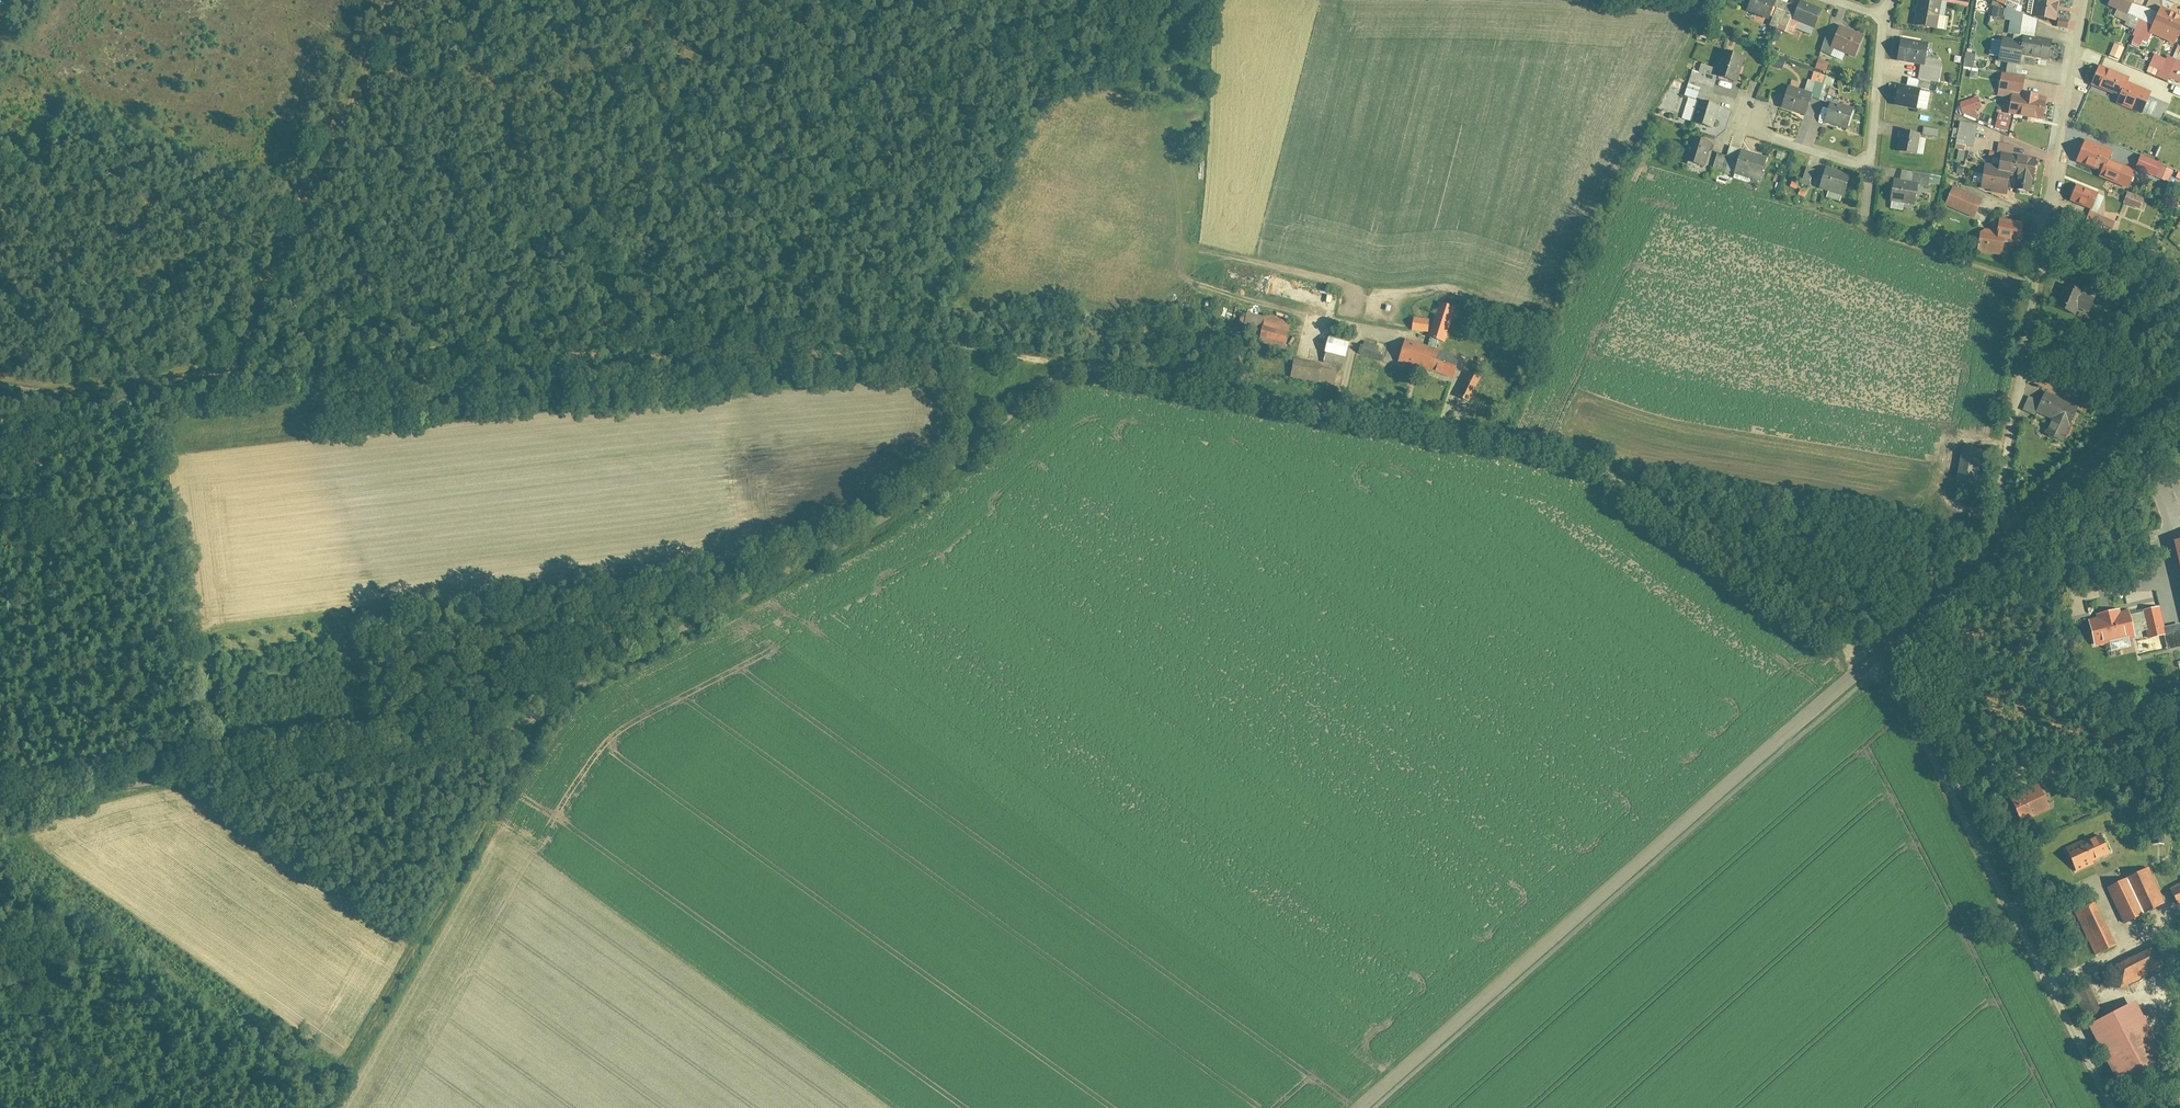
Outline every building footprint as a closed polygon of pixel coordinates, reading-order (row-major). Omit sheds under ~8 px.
[(1745,15),(1768,24),(1777,0),(1750,0),(1745,15)] [(1909,26),(1935,28),(1937,0),(1912,0),(1909,26)] [(2029,16),(2052,19),(2054,0),(2031,0),(2029,16)] [(2106,8),(2127,15),(2132,0),(2108,0),(2106,8)] [(1778,1),(1773,16),(1788,21),(1793,7),(1778,1)] [(2153,13),(2133,6),(2128,18),(2148,25),(2153,13)] [(1798,8),(1789,31),(1812,39),(1820,16),(1798,8)] [(2148,34),(2174,45),(2179,30),(2179,23),(2157,13),(2148,34)] [(1835,30),(1828,49),(1857,59),(1864,40),(1835,30)] [(2025,38),(2022,57),(2047,62),(2050,42),(2025,38)] [(1900,39),(1894,61),(1921,68),(1927,46),(1900,39)] [(1997,44),(1994,63),(2019,66),(2021,47),(1997,44)] [(2114,46),(2108,59),(2119,64),(2126,51),(2114,46)] [(1722,50),(1712,75),(1733,84),(1743,59),(1722,50)] [(1921,81),(1937,85),(1942,62),(1927,59),(1921,81)] [(2168,78),(2179,84),(2179,63),(2175,61),(2168,78)] [(2097,69),(2090,87),(2116,97),(2114,103),(2140,113),(2147,96),(2123,86),(2125,79),(2097,69)] [(1998,75),(1995,89),(2022,95),(2025,81),(1998,75)] [(1915,109),(1924,112),(1931,92),(1921,89),(1920,92),(1896,85),(1890,104),(1914,112),(1915,109)] [(1785,89),(1779,107),(1803,115),(1809,96),(1785,89)] [(2011,95),(2007,114),(2040,121),(2045,102),(2011,95)] [(1957,102),(1961,115),(1981,109),(1978,97),(1957,102)] [(1695,101),(1687,123),(1709,131),(1717,108),(1695,101)] [(1826,106),(1822,121),(1849,129),(1853,114),(1826,106)] [(1959,123),(1954,145),(1970,149),(1975,127),(1959,123)] [(1923,126),(1921,137),(1943,140),(1944,130),(1923,126)] [(1897,130),(1894,154),(1913,156),(1916,133),(1897,130)] [(2122,134),(2116,150),(2144,161),(2150,145),(2122,134)] [(1689,137),(1681,159),(1702,168),(1711,146),(1689,137)] [(2082,140),(2073,162),(2096,171),(2094,177),(2126,190),(2134,170),(2107,160),(2110,151),(2082,140)] [(1982,173),(1980,191),(2008,193),(2009,179),(2014,180),(2013,192),(2026,193),(2027,181),(2032,181),(2033,156),(2012,155),(2012,145),(1997,143),(1997,153),(1995,153),(1994,174),(1982,173)] [(1736,153),(1730,173),(1760,181),(1765,162),(1736,153)] [(1804,166),(1798,184),(1808,187),(1814,169),(1804,166)] [(2162,167),(2154,183),(2166,189),(2174,173),(2162,167)] [(1818,170),(1812,189),(1841,198),(1847,180),(1818,170)] [(1888,184),(1884,203),(1911,208),(1915,189),(1888,184)] [(2071,188),(2065,203),(2089,212),(2094,197),(2071,188)] [(1951,190),(1943,208),(1971,220),(1979,202),(1951,190)] [(1999,255),(1999,243),(2018,243),(2018,221),(1993,221),(1993,240),(1976,240),(1976,254),(1999,255)] [(2099,295),(2072,284),(2062,307),(2078,313),(2081,305),(2093,309),(2099,295)] [(1437,301),(1424,342),(1403,335),(1395,360),(1453,379),(1462,354),(1441,347),(1455,307),(1437,301)] [(1326,338),(1322,355),(1342,360),(1346,344),(1326,338)] [(1361,342),(1358,356),(1375,360),(1378,346),(1361,342)] [(2036,414),(2051,420),(2043,437),(2061,445),(2076,409),(2045,395),(2036,414)] [(1959,447),(1951,484),(1972,488),(1980,451),(1959,447)] [(2169,589),(2179,641),(2179,587),(2169,589)] [(2139,614),(2145,636),(2165,631),(2158,608),(2139,614)] [(2088,621),(2094,647),(2135,636),(2128,611),(2088,621)] [(2009,794),(2021,823),(2050,811),(2038,782),(2009,794)] [(2165,903),(2137,846),(2116,856),(2143,914),(2165,903)] [(2142,917),(2121,878),(2101,888),(2122,927),(2142,917)] [(2168,888),(2179,909),(2179,908),(2179,882),(2168,888)] [(2075,915),(2092,955),(2117,944),(2100,904),(2075,915)] [(2112,966),(2121,988),(2162,970),(2152,948),(2112,966)] [(2114,1087),(2162,1065),(2131,1001),(2083,1024),(2114,1087)]
